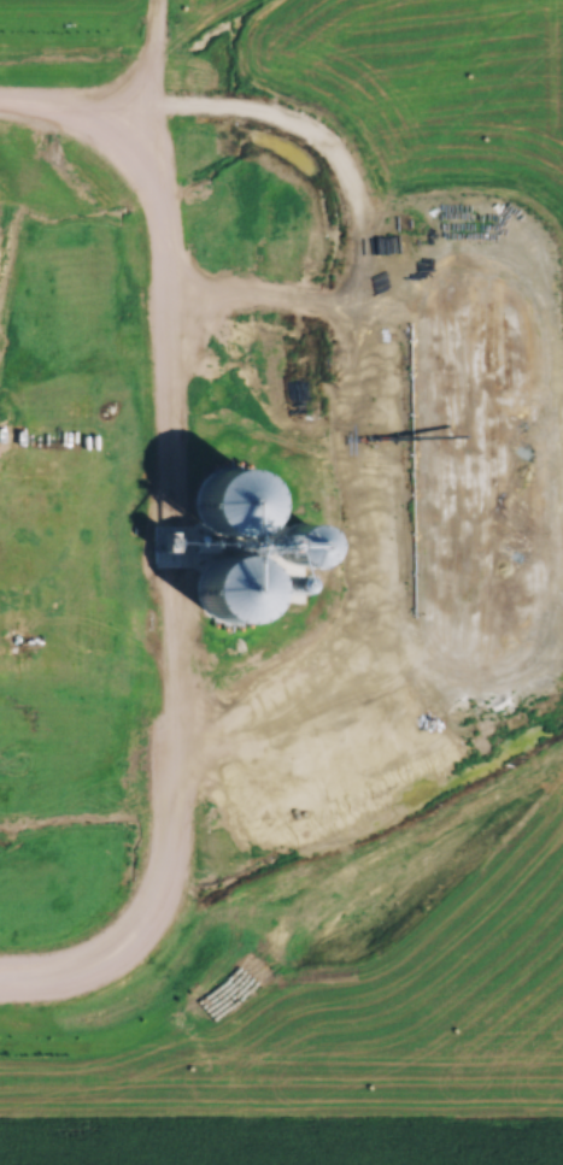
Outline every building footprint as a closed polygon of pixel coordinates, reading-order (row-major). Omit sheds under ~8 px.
[(193,588),(194,624),(228,623),(227,587),(193,588)]
